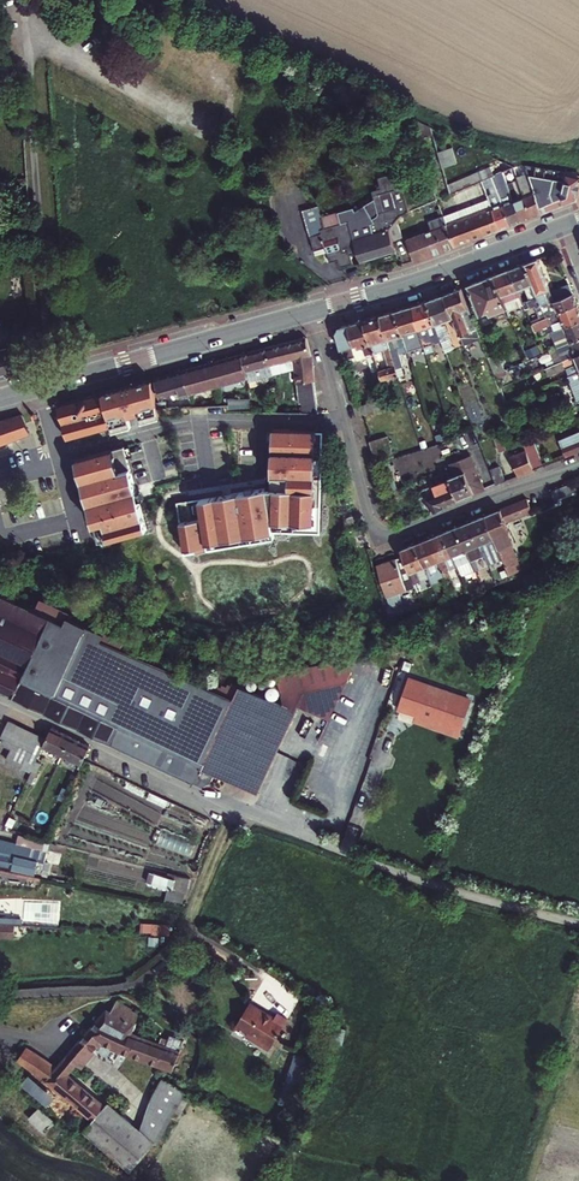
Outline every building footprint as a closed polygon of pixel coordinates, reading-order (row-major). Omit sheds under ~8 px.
[(411,118),(418,139),(432,134),(430,127),(411,118)] [(442,167),(456,162),(457,162),(452,148),(438,152),(442,167)] [(506,171),(513,168),(516,166),(504,161),(500,163),(504,171),(506,171)] [(513,168),(515,173),(527,169),(525,165),(516,166),(513,168)] [(578,189),(578,176),(525,165),(527,169),(529,175),(542,212),(542,213),(564,204),(573,201),(577,197),(578,189)] [(481,181),(491,177),(495,175),(491,167),(462,179),(447,185),(450,194),(458,190),(481,181)] [(515,173),(513,168),(506,171),(508,176),(515,173)] [(314,250),(319,249),(325,247),(327,253),(330,263),(338,260),(340,267),(352,264),(350,255),(357,253),(360,261),(396,249),(392,240),(401,236),(397,223),(403,221),(401,215),(409,211),(397,172),(377,177),(381,188),(372,191),(374,200),(365,206),(366,208),(358,213),(354,208),(322,218),(318,205),(302,211),(314,250)] [(502,172),(495,175),(499,185),(506,182),(504,177),(502,172)] [(510,225),(520,221),(509,190),(506,182),(499,185),(495,175),(491,177),(493,182),(497,193),(510,225)] [(522,175),(517,177),(520,186),(532,217),(542,212),(529,175),(522,177),(522,175)] [(483,186),(488,184),(493,182),(491,177),(481,181),(483,186)] [(500,229),(510,225),(497,193),(492,195),(488,184),(483,186),(492,208),(500,229)] [(532,217),(520,186),(509,190),(520,221),(532,217)] [(455,246),(446,224),(440,208),(437,209),(440,217),(429,221),(432,230),(406,240),(414,261),(414,262),(455,246)] [(492,208),(468,217),(472,226),(478,224),(484,236),(500,229),(492,208)] [(472,226),(468,217),(446,224),(455,246),(484,236),(478,224),(472,226)] [(537,295),(530,299),(527,300),(530,308),(535,306),(541,304),(542,306),(573,293),(570,284),(551,292),(538,259),(524,264),(537,295)] [(509,270),(518,291),(525,288),(530,299),(537,295),(524,264),(509,270)] [(494,276),(507,306),(513,304),(515,308),(524,304),(523,302),(518,291),(509,270),(494,276)] [(494,276),(469,285),(480,313),(489,309),(490,312),(491,315),(507,308),(507,306),(494,276)] [(452,319),(464,345),(480,338),(460,289),(443,295),(452,319)] [(535,306),(541,320),(578,305),(573,293),(542,306),(541,304),(535,306)] [(443,295),(427,301),(438,332),(446,353),(454,350),(445,327),(442,326),(441,323),(452,319),(443,295)] [(411,306),(424,345),(432,342),(430,336),(438,332),(427,301),(411,306)] [(541,320),(532,324),(536,332),(551,325),(554,332),(578,321),(578,308),(578,305),(541,320)] [(411,306),(395,311),(408,352),(409,352),(409,351),(424,345),(411,306)] [(408,352),(395,311),(381,315),(397,368),(403,366),(400,355),(408,352)] [(381,315),(363,321),(373,353),(384,349),(389,366),(379,370),(382,381),(399,375),(397,368),(381,315)] [(336,333),(344,360),(355,356),(351,345),(357,344),(358,348),(364,346),(366,355),(373,353),(363,321),(340,328),(336,333)] [(558,347),(578,338),(578,321),(554,332),(546,335),(549,341),(554,338),(558,347)] [(269,364),(270,365),(294,360),(298,391),(316,389),(314,361),(306,337),(266,348),(271,362),(269,364)] [(563,361),(578,354),(578,338),(558,347),(563,361)] [(266,348),(241,354),(247,379),(247,381),(267,377),(272,376),(270,365),(269,364),(271,362),(266,348)] [(488,357),(494,373),(505,369),(499,353),(488,357)] [(212,362),(219,387),(247,379),(241,354),(212,362)] [(570,374),(578,371),(578,354),(563,361),(546,368),(549,376),(567,369),(570,374)] [(184,370),(191,394),(219,387),(212,362),(184,370)] [(399,375),(399,376),(406,373),(403,366),(397,368),(399,375)] [(181,397),(191,394),(184,370),(163,375),(166,384),(176,381),(179,391),(181,397)] [(504,371),(496,374),(499,383),(507,380),(504,371)] [(568,375),(571,383),(565,385),(569,394),(578,389),(578,371),(570,374),(568,375)] [(166,384),(163,375),(154,378),(159,397),(179,391),(176,381),(166,384)] [(157,410),(151,378),(101,392),(110,423),(157,410)] [(316,389),(298,391),(299,403),(318,403),(316,389)] [(110,423),(101,392),(57,404),(66,438),(111,425),(110,423)] [(361,415),(390,406),(387,397),(359,406),(361,415)] [(519,397),(507,402),(512,413),(524,409),(519,397)] [(0,421),(0,444),(30,434),(22,414),(0,421)] [(319,428),(277,426),(275,493),(278,528),(320,530),(319,428)] [(566,457),(578,452),(578,433),(559,441),(566,457)] [(493,437),(499,452),(507,449),(501,434),(493,437)] [(388,436),(369,442),(376,463),(395,457),(388,436)] [(526,452),(533,470),(544,466),(535,442),(538,441),(536,438),(523,444),(526,452)] [(147,530),(123,447),(75,460),(98,544),(147,530)] [(526,452),(511,458),(518,476),(533,470),(526,452)] [(455,475),(449,477),(450,479),(458,499),(484,489),(470,456),(450,464),(455,475)] [(500,466),(491,469),(497,484),(506,481),(500,466)] [(430,481),(432,486),(450,479),(449,477),(448,474),(430,481)] [(418,499),(423,515),(448,505),(448,504),(458,499),(450,479),(432,486),(424,490),(426,496),(418,499)] [(202,517),(181,520),(186,551),(276,538),(269,486),(199,496),(202,517)] [(485,516),(499,550),(500,552),(510,574),(523,569),(513,544),(515,543),(507,522),(533,512),(528,499),(485,516)] [(485,516),(472,521),(485,555),(489,563),(494,561),(492,555),(491,553),(499,550),(485,516)] [(179,519),(175,519),(180,546),(184,545),(179,519)] [(485,555),(472,521),(458,527),(472,561),(476,572),(483,569),(478,558),(485,555)] [(458,527),(444,533),(457,567),(459,573),(464,571),(462,565),(472,561),(458,527)] [(429,539),(444,576),(445,579),(450,577),(447,571),(457,567),(444,533),(429,539)] [(429,539),(416,544),(429,578),(435,593),(442,590),(437,578),(444,576),(429,539)] [(402,550),(404,556),(416,587),(417,590),(425,588),(422,581),(429,578),(416,544),(402,550)] [(416,587),(404,556),(377,566),(391,608),(402,604),(399,593),(416,587)] [(442,590),(435,593),(438,599),(438,600),(445,598),(444,597),(442,590)] [(194,782),(195,780),(203,784),(212,781),(215,773),(258,793),(297,709),(242,683),(218,685),(216,689),(103,639),(106,633),(71,616),(72,614),(43,600),(38,610),(2,595),(0,594),(0,690),(194,782)] [(402,709),(462,732),(474,700),(415,677),(402,709)] [(418,715),(416,721),(459,738),(462,732),(418,715)] [(8,720),(0,737),(16,744),(8,761),(31,772),(42,747),(46,738),(8,720)] [(46,738),(42,747),(62,756),(71,738),(51,728),(46,738)] [(91,747),(71,738),(62,756),(82,766),(91,747)] [(0,847),(0,864),(53,877),(57,861),(0,847)] [(159,886),(169,889),(183,892),(187,893),(191,878),(177,875),(176,878),(150,872),(148,884),(159,886)] [(148,884),(146,883),(143,894),(157,898),(159,886),(148,884)] [(182,902),(183,892),(169,889),(166,899),(182,902)] [(143,921),(142,931),(173,932),(173,922),(143,921)] [(58,1068),(47,1080),(94,1119),(82,1134),(136,1180),(146,1163),(185,1095),(185,1093),(163,1081),(135,1131),(105,1106),(71,1077),(81,1064),(102,1041),(122,1051),(192,1075),(198,1056),(181,1050),(185,1040),(159,1030),(154,1042),(133,1033),(139,1014),(130,1010),(130,1008),(117,1001),(110,1012),(107,1010),(58,1068)] [(269,1057),(288,1026),(278,1020),(274,1026),(264,1020),(265,1019),(250,1010),(237,1032),(256,1044),(253,1048),(269,1057)] [(47,1080),(58,1068),(26,1047),(17,1060),(47,1080)] [(30,1117),(49,1133),(59,1121),(41,1105),(30,1117)]
